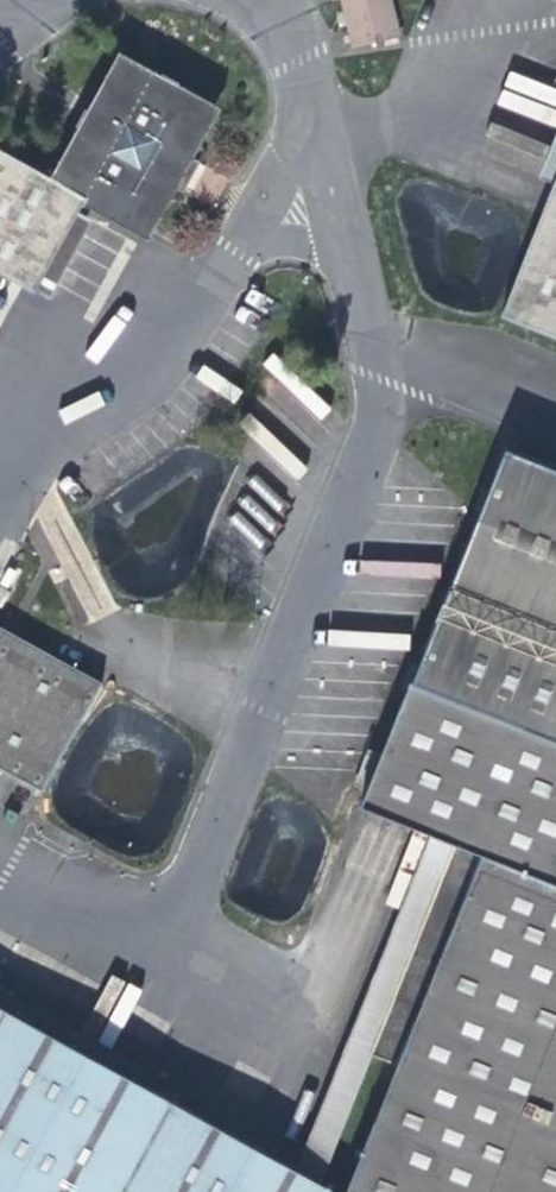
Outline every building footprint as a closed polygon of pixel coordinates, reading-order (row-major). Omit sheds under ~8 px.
[(357,50),(402,40),(393,0),(345,0),(357,50)] [(54,282),(107,187),(125,197),(169,222),(182,199),(179,188),(190,186),(195,176),(206,174),(214,160),(210,150),(214,143),(210,131),(222,128),(235,106),(149,56),(82,174),(0,127),(0,253),(54,282)] [(551,187),(555,176),(555,134),(537,180),(551,187)] [(551,187),(498,318),(555,342),(555,176),(551,187)] [(73,293),(125,197),(107,187),(54,282),(73,293)] [(555,719),(555,455),(534,446),(393,794),(460,822),(321,1165),(360,1187),(357,1191),(363,1191),(555,719)] [(0,653),(0,751),(66,788),(124,684),(16,623),(0,653)] [(363,1191),(555,1191),(555,719),(363,1191)] [(159,1076),(167,1062),(0,971),(0,988),(159,1076)] [(360,1187),(321,1165),(261,1132),(222,1111),(159,1076),(0,988),(0,1191),(357,1191),(360,1187)] [(229,1097),(222,1111),(261,1132),(268,1118),(229,1097)]
